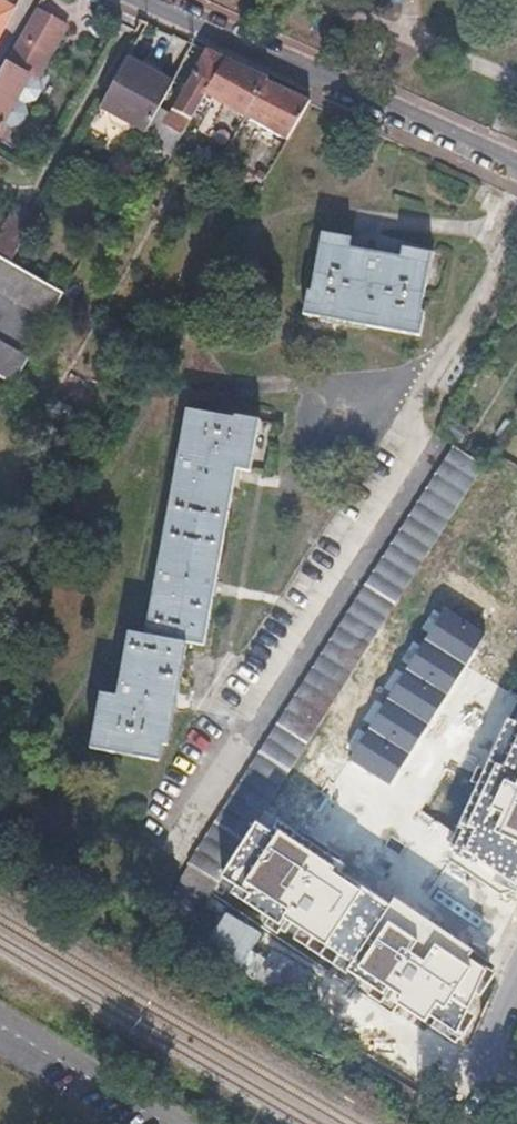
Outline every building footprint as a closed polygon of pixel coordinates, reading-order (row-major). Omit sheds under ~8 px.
[(18,7),(5,0),(0,0),(0,38),(18,7)] [(10,63),(36,77),(67,25),(37,8),(6,60),(10,63)] [(225,58),(207,51),(166,123),(170,125),(183,132),(205,93),(225,58)] [(172,83),(165,75),(164,66),(147,57),(139,60),(129,55),(100,107),(107,111),(112,125),(124,132),(136,127),(144,131),(172,83)] [(268,79),(225,58),(205,93),(248,114),(268,79)] [(36,77),(10,63),(0,81),(0,139),(36,77)] [(312,96),(268,79),(248,114),(289,136),(310,100),(312,96)] [(183,132),(170,125),(159,145),(172,152),(183,132)] [(17,254),(27,221),(7,215),(0,238),(0,249),(17,254)] [(357,237),(327,231),(309,311),(423,336),(428,312),(422,311),(435,251),(401,244),(397,259),(376,255),(354,250),(357,237)] [(48,319),(63,291),(12,263),(0,256),(0,292),(48,319)] [(13,383),(27,355),(0,340),(0,377),(13,383)] [(194,407),(149,632),(193,641),(212,644),(222,590),(242,478),(244,468),(258,471),(267,418),(241,413),(241,416),(194,407)] [(486,464),(456,444),(192,861),(195,863),(194,866),(184,881),(215,898),(259,824),(486,464)] [(480,503),(477,595),(516,596),(516,504),(480,503)] [(445,607),(349,757),(391,785),(486,632),(445,607)] [(181,700),(193,641),(149,632),(133,629),(121,695),(106,692),(96,749),(163,761),(166,745),(173,746),(181,700)] [(448,849),(516,882),(516,708),(448,849)] [(215,898),(458,1044),(502,970),(259,824),(215,898)]
